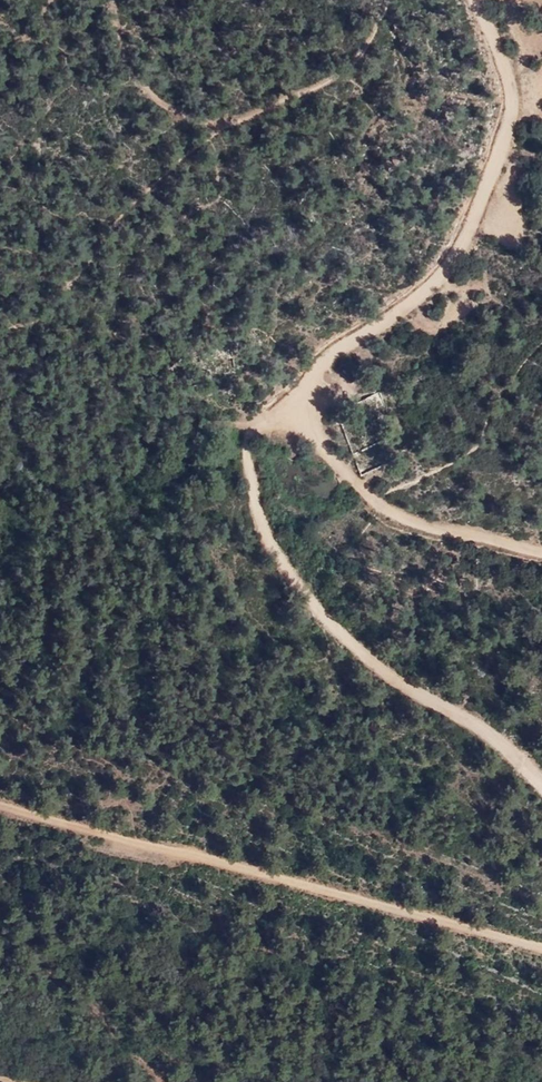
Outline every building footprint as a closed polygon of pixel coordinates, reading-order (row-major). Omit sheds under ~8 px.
[(338,374),(351,383),(356,376),(343,367),(338,374)]
